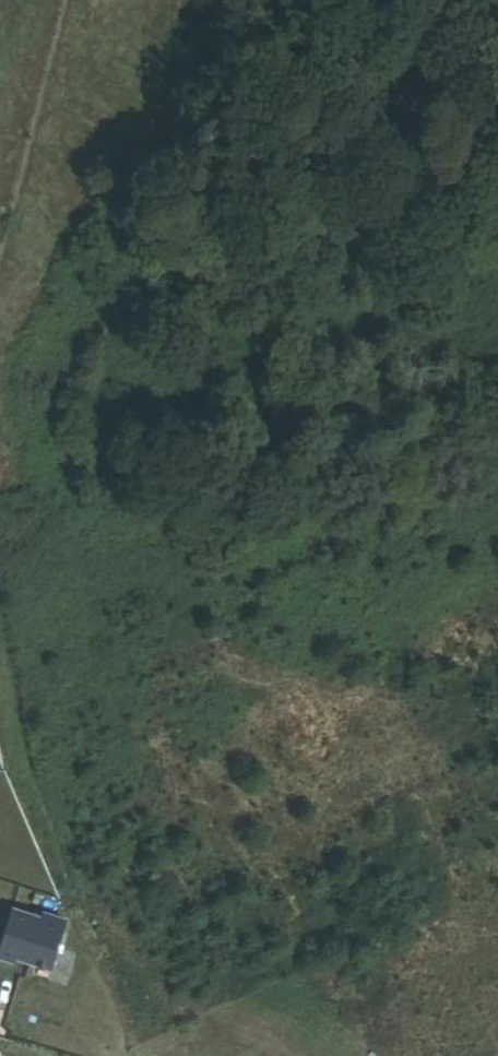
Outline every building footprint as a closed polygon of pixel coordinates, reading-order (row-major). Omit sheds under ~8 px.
[(13,909),(0,950),(0,958),(16,963),(17,958),(53,968),(67,919),(43,912),(42,917),(13,909)]
